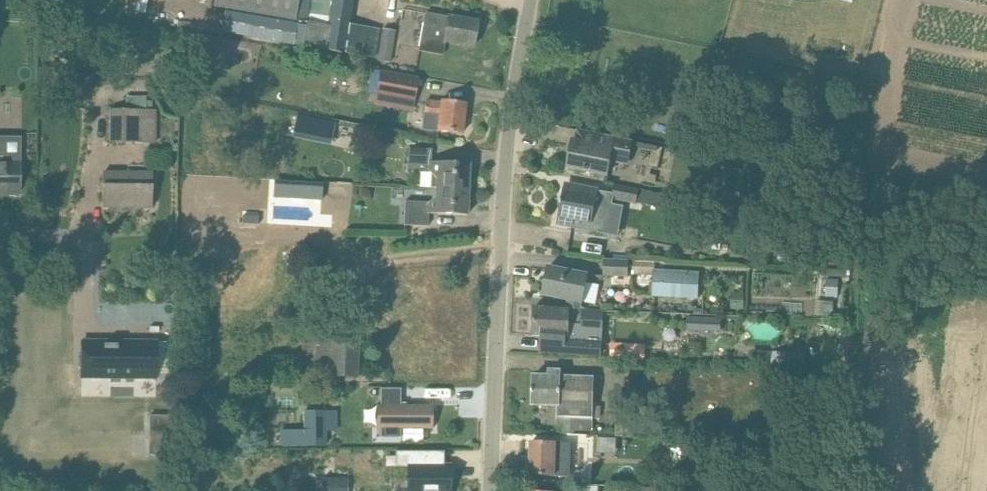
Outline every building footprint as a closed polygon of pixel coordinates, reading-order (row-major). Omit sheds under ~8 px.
[(214,7),(297,20),(300,0),(215,0),(214,7)] [(311,22),(307,21),(305,27),(298,26),(298,24),(229,12),(225,32),(372,58),(376,27),(364,25),(363,30),(350,28),(355,0),(315,0),(311,22)] [(478,22),(426,12),(419,50),(443,55),(445,41),(474,46),(478,22)] [(397,30),(383,28),(378,61),(392,63),(397,30)] [(418,78),(379,72),(375,95),(414,102),(418,78)] [(438,131),(462,134),(466,103),(442,100),(441,101),(428,99),(425,116),(439,117),(438,131)] [(133,143),(135,108),(114,107),(112,142),(133,143)] [(294,131),(310,135),(314,117),(298,114),(294,131)] [(574,140),(569,167),(608,175),(610,162),(627,166),(632,140),(609,136),(606,147),(574,140)] [(420,187),(435,188),(435,187),(469,189),(470,163),(431,162),(432,148),(409,147),(408,169),(408,172),(421,172),(420,187)] [(0,151),(0,194),(6,194),(6,193),(18,193),(19,151),(0,151)] [(102,173),(103,207),(152,207),(153,173),(102,173)] [(323,182),(291,181),(290,199),(322,200),(323,182)] [(614,195),(637,200),(640,186),(617,181),(614,195)] [(565,188),(558,224),(574,227),(576,217),(595,220),(600,189),(576,185),(575,190),(565,188)] [(832,196),(841,197),(842,185),(833,185),(832,196)] [(467,215),(469,189),(435,187),(435,188),(435,197),(428,203),(406,201),(404,225),(428,226),(429,212),(467,215)] [(244,216),(244,224),(260,224),(260,216),(244,216)] [(604,275),(629,276),(629,260),(604,259),(604,275)] [(655,274),(655,270),(655,261),(633,261),(633,274),(653,274),(655,274)] [(568,299),(567,308),(583,309),(583,303),(585,303),(591,275),(549,267),(544,294),(568,299)] [(824,269),(824,277),(844,277),(844,269),(824,269)] [(652,294),(686,295),(687,271),(655,270),(655,274),(653,274),(652,294)] [(827,280),(827,295),(839,295),(839,280),(827,280)] [(745,309),(745,293),(733,293),(733,309),(745,309)] [(583,309),(567,308),(535,307),(534,335),(568,336),(567,353),(602,355),(604,310),(583,309)] [(326,376),(337,376),(357,377),(359,325),(355,324),(356,311),(319,310),(317,340),(321,340),(320,344),(315,344),(314,358),(328,358),(326,376)] [(722,319),(688,318),(687,330),(721,331),(722,319)] [(85,344),(84,380),(158,381),(159,345),(85,344)] [(783,365),(805,366),(806,353),(783,352),(783,365)] [(550,376),(534,376),(534,388),(533,388),(533,392),(534,392),(533,404),(560,405),(560,416),(558,415),(558,423),(557,434),(593,436),(595,377),(561,376),(561,371),(550,370),(550,376)] [(401,428),(432,428),(432,407),(401,407),(401,391),(382,391),(382,407),(378,407),(378,428),(382,428),(382,438),(401,438),(401,428)] [(218,408),(208,393),(200,398),(210,413),(218,408)] [(207,414),(201,406),(194,411),(199,419),(207,414)] [(305,411),(306,446),(326,446),(325,411),(305,411)] [(572,443),(532,441),(531,475),(570,476),(572,443)] [(383,451),(383,467),(412,467),(412,490),(454,490),(454,464),(433,464),(433,450),(383,451)] [(583,467),(584,489),(594,488),(594,483),(608,482),(607,466),(583,467)] [(324,490),(348,490),(348,479),(324,478),(324,490)]
